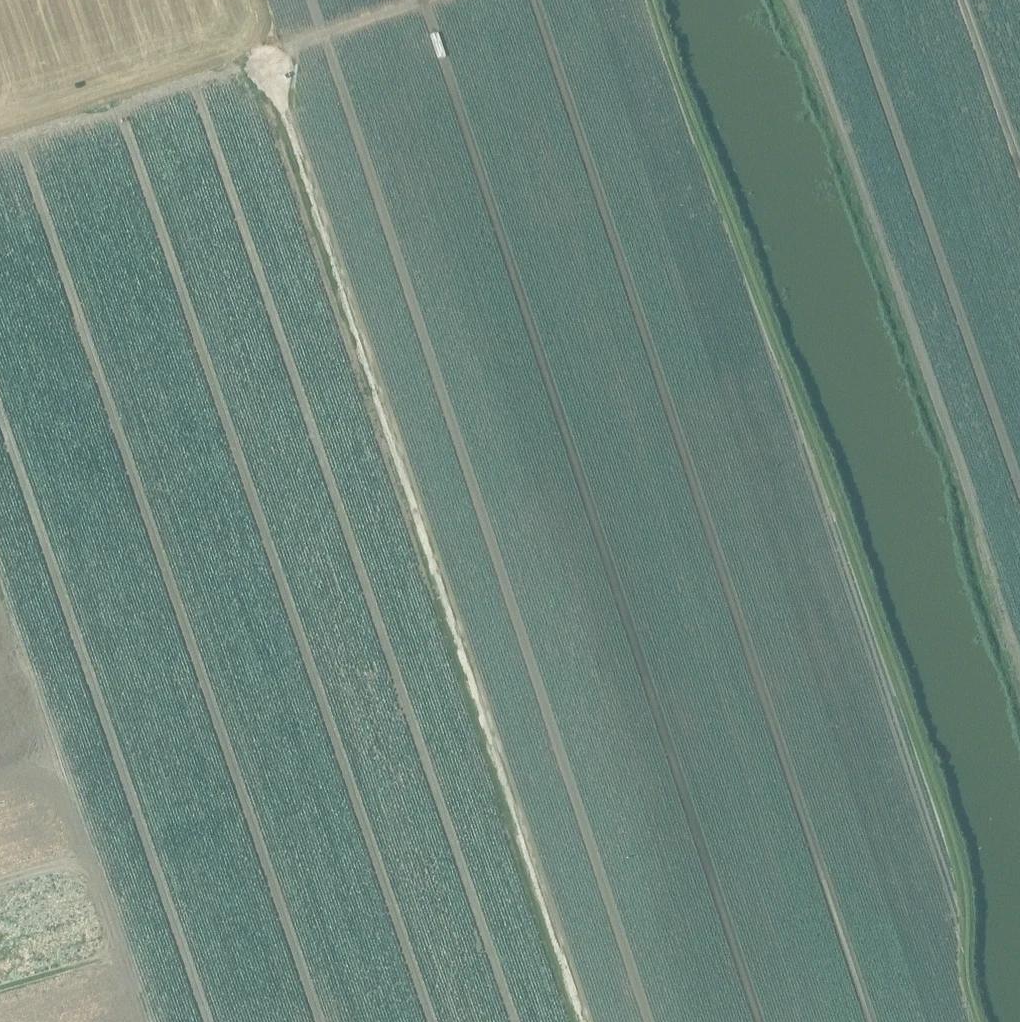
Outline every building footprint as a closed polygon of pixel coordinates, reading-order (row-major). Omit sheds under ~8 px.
[(240,30),(250,28),(245,7),(235,9),(240,30)]
